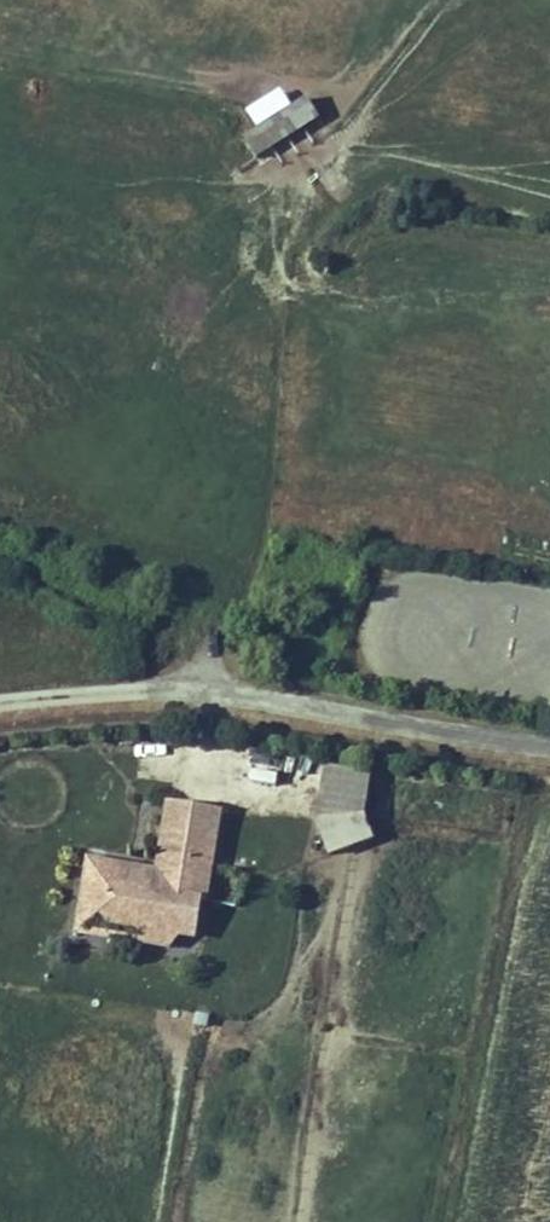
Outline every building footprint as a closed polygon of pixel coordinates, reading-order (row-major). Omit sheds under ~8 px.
[(308,95),(241,137),(255,158),(321,116),(308,95)] [(319,844),(369,846),(372,768),(322,766),(319,844)] [(219,815),(168,808),(166,822),(217,829),(219,815)] [(111,881),(87,878),(82,916),(106,920),(112,928),(136,931),(159,948),(172,950),(182,937),(196,939),(201,903),(178,900),(181,879),(197,881),(199,866),(212,868),(217,829),(166,822),(159,875),(144,873),(143,879),(129,877),(128,874),(111,881)] [(144,873),(89,866),(87,878),(111,881),(128,874),(129,877),(143,879),(144,873)] [(197,881),(181,879),(178,900),(201,903),(207,904),(212,868),(199,866),(197,881)] [(82,916),(79,938),(159,948),(136,931),(112,928),(106,920),(82,916)] [(182,937),(172,950),(194,953),(196,939),(182,937)]
